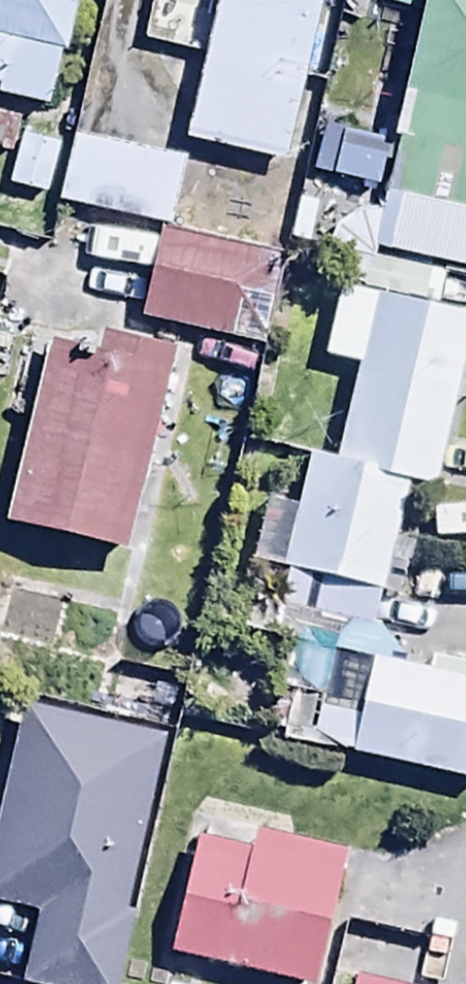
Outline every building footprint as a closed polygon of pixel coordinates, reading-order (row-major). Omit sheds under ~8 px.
[(46,101),(71,0),(0,0),(0,90),(46,101)] [(198,56),(179,130),(279,157),(320,0),(213,0),(209,14),(157,0),(149,0),(139,40),(198,56)] [(395,130),(371,243),(465,263),(465,0),(336,0),(333,14),(376,24),(381,4),(412,10),(387,128),(395,130)] [(7,151),(15,115),(0,111),(0,149),(7,151)] [(318,123),(307,168),(373,184),(384,139),(318,123)] [(182,152),(74,127),(57,196),(166,221),(182,152)] [(45,190),(56,140),(15,131),(5,182),(45,190)] [(156,221),(135,314),(256,342),(278,249),(156,221)] [(248,560),(315,574),(308,608),(375,622),(406,472),(434,478),(465,323),(465,309),(366,289),(333,448),(302,442),(291,497),(262,491),(248,560)] [(161,373),(168,343),(98,326),(94,344),(45,332),(0,516),(0,520),(118,549),(149,422),(187,432),(199,382),(161,373)] [(301,606),(234,590),(226,623),(292,639),(301,606)] [(311,731),(345,747),(344,753),(465,778),(465,662),(434,655),(431,669),(364,655),(353,708),(317,700),(311,731)] [(124,910),(163,733),(19,702),(0,787),(0,903),(31,910),(16,978),(44,983),(118,983),(133,912),(124,910)] [(339,848),(249,830),(247,844),(190,833),(167,952),(313,981),(339,848)] [(345,983),(388,983),(347,975),(345,983)]
